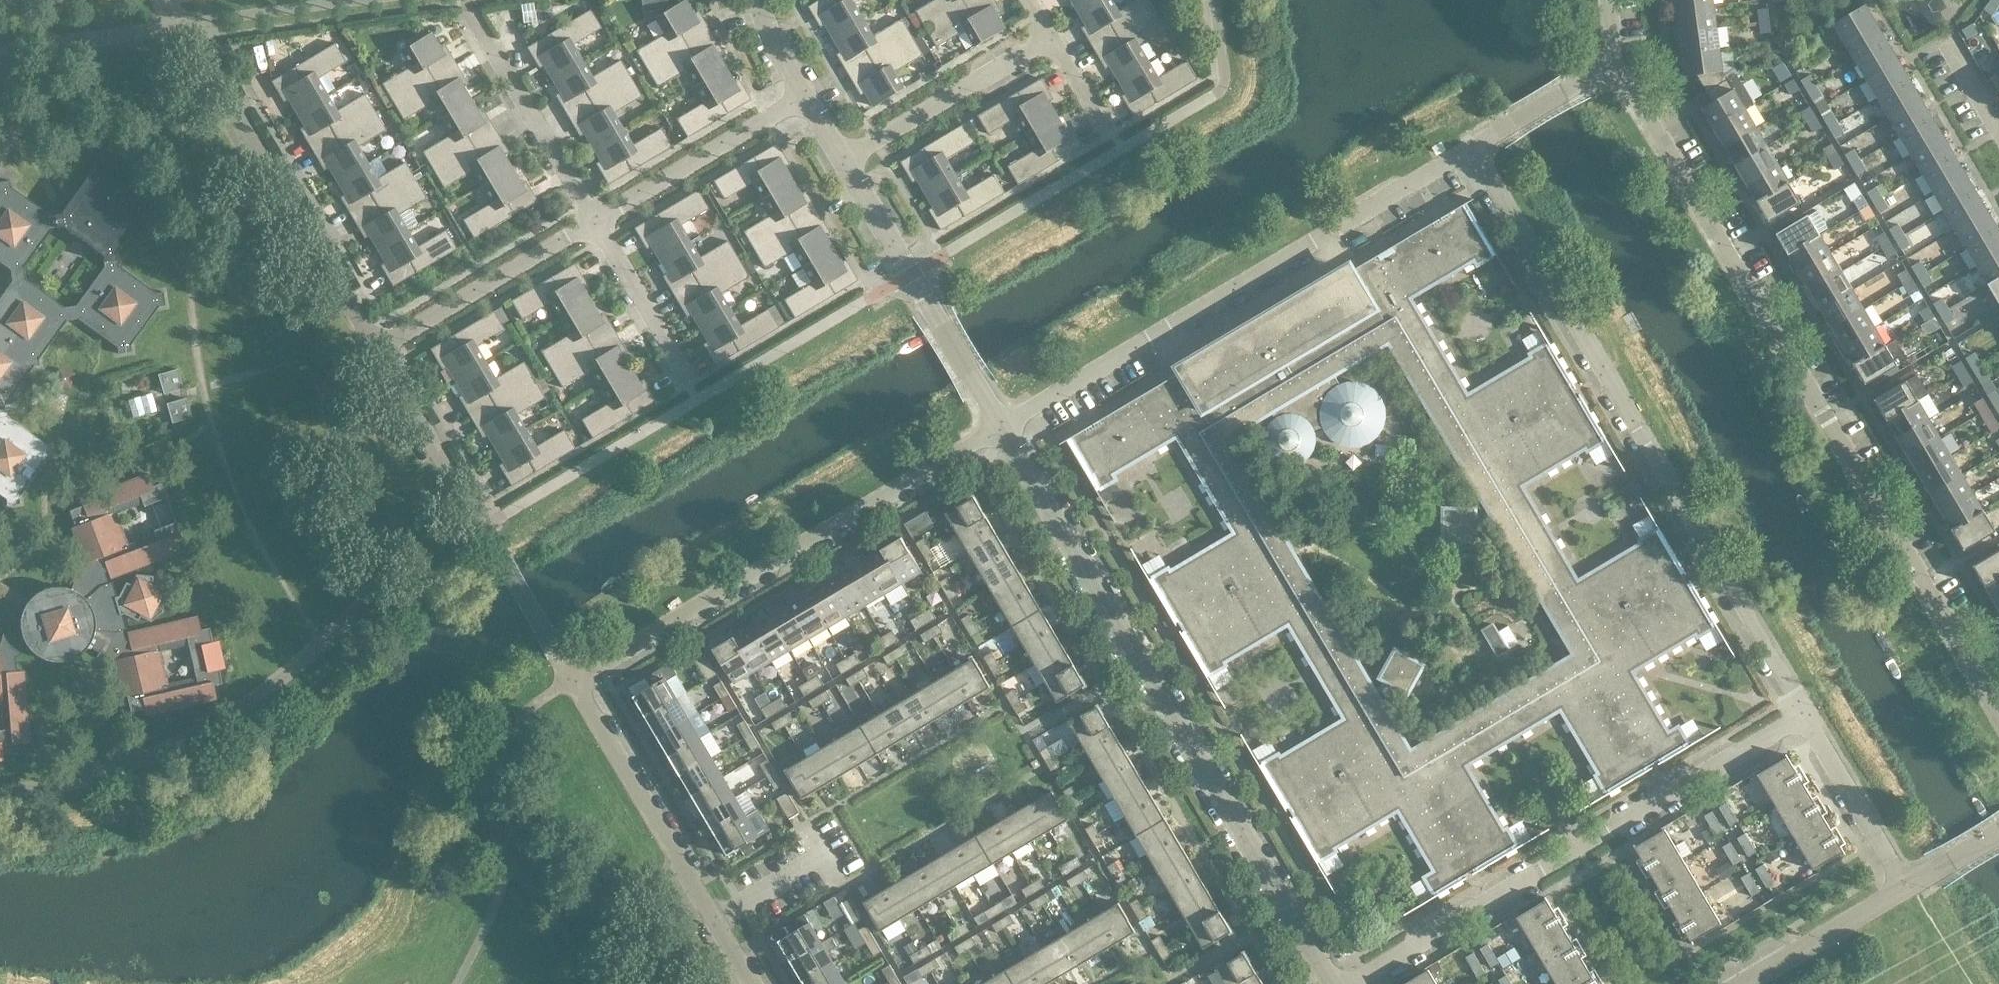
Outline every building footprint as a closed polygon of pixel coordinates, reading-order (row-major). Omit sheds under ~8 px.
[(646,68),(710,30),(703,19),(698,22),(685,0),(683,0),(654,17),(664,33),(636,50),(646,68)] [(669,7),(668,0),(642,0),(644,11),(669,7)] [(834,37),(864,19),(855,3),(861,0),(819,0),(809,6),(816,18),(821,15),(834,37)] [(927,28),(975,0),(933,0),(916,10),(927,28)] [(996,0),(975,0),(927,28),(937,46),(966,30),(976,46),(1006,28),(992,5),(997,2),(996,0)] [(1079,11),(1097,0),(1072,0),(1079,11)] [(1113,0),(1097,0),(1079,11),(1092,33),(1087,36),(1094,48),(1158,10),(1152,0),(1134,0),(1118,9),(1113,0)] [(1713,0),(1676,0),(1678,10),(1714,5),(1713,0)] [(1993,0),(1991,0),(1984,9),(1992,15),(1998,6),(1998,5),(1993,0)] [(1834,23),(1845,42),(1877,23),(1865,4),(1834,23)] [(1717,26),(1714,5),(1678,10),(1679,19),(1674,19),(1676,32),(1717,26)] [(1769,19),(1768,7),(1758,9),(1760,21),(1769,19)] [(538,56),(552,78),(582,60),(572,44),(601,27),(590,9),(549,33),(526,47),(533,59),(538,56)] [(1168,28),(1158,10),(1094,48),(1101,59),(1106,56),(1119,79),(1149,61),(1140,45),(1168,28)] [(874,35),(864,19),(834,37),(847,60),(842,63),(849,74),(913,37),(902,19),(874,35)] [(1771,31),(1769,19),(1760,21),(1761,33),(1771,31)] [(1888,42),(1877,23),(1845,42),(1856,61),(1888,42)] [(1978,32),(1973,23),(1962,29),(1968,38),(1978,32)] [(1720,48),(1717,26),(1676,32),(1678,45),(1682,44),(1684,53),(1720,48)] [(717,42),(710,30),(646,68),(657,86),(686,69),(695,85),(725,67),(712,45),(717,42)] [(382,83),(392,101),(456,63),(449,52),(444,55),(431,32),(400,50),(410,66),(382,83)] [(924,55),(913,37),(849,74),(856,86),(861,83),(875,106),(905,88),(895,72),(924,55)] [(1899,60),(1888,42),(1856,61),(1867,79),(1899,60)] [(283,90),(296,112),(326,94),(317,78),(345,61),(334,43),(294,67),(271,81),(278,92),(283,90)] [(1799,55),(1793,45),(1784,50),(1790,60),(1799,55)] [(1723,70),(1720,48),(1684,53),(1687,75),(1697,74),(1707,91),(1728,78),(1723,70)] [(591,76),(582,60),(552,78),(565,101),(560,104),(567,115),(631,77),(620,59),(591,76)] [(1159,77),(1149,61),(1119,79),(1132,102),(1128,104),(1135,116),(1157,103),(1198,79),(1187,60),(1159,77)] [(1910,79),(1899,60),(1867,79),(1878,98),(1910,79)] [(463,75),(456,63),(392,101),(403,119),(432,102),(441,118),(471,100),(458,78),(463,75)] [(1791,74),(1785,63),(1776,69),(1782,79),(1791,74)] [(739,90),(725,67),(695,85),(704,101),(676,118),(687,137),(728,113),(728,112),(750,99),(743,87),(739,90)] [(1736,73),(1728,78),(1707,91),(1713,101),(1702,107),(1714,127),(1745,108),(1754,103),(1736,73)] [(1801,79),(1808,90),(1816,84),(1810,74),(1801,79)] [(641,96),(631,77),(567,115),(574,127),(579,124),(592,146),(622,128),(613,112),(641,96)] [(1018,117),(1027,133),(1057,115),(1044,92),(1049,89),(1042,78),(1019,91),(978,115),(989,134),(1018,117)] [(1800,90),(1794,79),(1786,84),(1792,95),(1800,90)] [(1921,98),(1910,79),(1878,98),(1889,116),(1921,98)] [(1822,95),(1816,84),(1808,90),(1814,100),(1822,95)] [(336,110),(326,94),(296,112),(310,135),(305,138),(312,149),(375,111),(364,93),(336,110)] [(1932,116),(1921,98),(1889,116),(1900,135),(1932,116)] [(485,123),(471,100),(441,118),(451,134),(422,151),(433,169),(496,131),(490,120),(485,123)] [(1816,116),(1810,106),(1801,111),(1808,122),(1816,116)] [(1756,127),(1745,108),(1714,127),(1725,145),(1756,127)] [(386,129),(375,111),(312,149),(318,161),(323,158),(337,180),(367,162),(357,146),(386,129)] [(1823,116),(1830,127),(1838,122),(1832,111),(1823,116)] [(1071,137),(1057,115),(1027,133),(1037,149),(1008,166),(1019,184),(1060,160),(1083,146),(1076,134),(1071,137)] [(1822,127),(1816,116),(1808,122),(1814,132),(1822,127)] [(1943,135),(1932,116),(1900,135),(1912,154),(1943,135)] [(1844,132),(1838,122),(1830,127),(1836,137),(1844,132)] [(975,142),(964,123),(923,148),(924,148),(901,161),(908,173),(913,170),(926,193),(956,175),(947,159),(975,142)] [(1768,145),(1756,127),(1725,145),(1736,164),(1768,145)] [(632,144),(622,128),(592,146),(605,169),(601,172),(608,184),(630,170),(671,146),(660,128),(632,144)] [(503,143),(496,131),(433,169),(443,187),(472,170),(482,186),(512,168),(498,146),(503,143)] [(1954,154),(1943,135),(1912,154),(1923,173),(1954,154)] [(752,182),(762,198),(792,180),(779,158),(783,155),(777,143),(754,156),(713,180),(724,199),(752,182)] [(1838,154),(1832,143),(1823,148),(1830,159),(1838,154)] [(1779,164),(1768,145),(1736,164),(1740,171),(1736,174),(1743,185),(1779,164)] [(1845,154),(1852,164),(1860,159),(1854,148),(1845,154)] [(1844,164),(1838,154),(1830,159),(1836,169),(1844,164)] [(1965,172),(1954,154),(1923,173),(1934,191),(1965,172)] [(1866,169),(1860,159),(1852,164),(1858,174),(1866,169)] [(376,178),(367,162),(337,180),(350,203),(345,206),(352,217),(416,179),(405,161),(376,178)] [(1790,182),(1779,164),(1743,185),(1749,196),(1754,194),(1758,201),(1790,182)] [(6,498),(7,505),(21,503),(20,496),(48,458),(54,457),(52,443),(45,444),(7,416),(5,404),(33,365),(39,365),(38,359),(66,321),(78,319),(116,346),(117,353),(131,351),(130,344),(132,342),(158,306),(165,305),(163,291),(156,292),(118,264),(116,252),(149,206),(95,166),(61,213),(49,214),(11,187),(10,180),(0,181),(0,262),(10,269),(11,281),(0,297),(0,494),(6,498)] [(525,191),(512,168),(482,186),(491,202),(462,219),(473,238),(514,214),(514,213),(537,200),(530,188),(525,191)] [(1976,191),(1965,172),(1934,191),(1945,210),(1976,191)] [(966,191),(956,175),(926,193),(939,215),(935,218),(942,230),(964,216),(964,217),(1005,192),(994,174),(966,191)] [(426,197),(416,179),(352,217),(359,229),(364,226),(377,248),(407,230),(398,214),(426,197)] [(805,203),(792,180),(762,198),(771,214),(743,231),(753,249),(817,211),(810,200),(805,203)] [(1801,202),(1790,182),(1758,201),(1769,221),(1801,202)] [(1868,191),(1874,202),(1883,196),(1876,186),(1868,191)] [(708,208),(697,190),(656,214),(634,228),(641,239),(645,237),(659,259),(689,241),(680,225),(708,208)] [(1987,210),(1976,191),(1945,210),(1956,228),(1987,210)] [(1868,205),(1862,194),(1854,200),(1860,210),(1868,205)] [(1889,207),(1883,196),(1874,202),(1880,212),(1889,207)] [(1468,394),(1411,298),(1475,260),(1478,265),(1497,254),(1467,202),(1293,305),(1287,309),(1278,315),(1270,321),(1267,324),(1259,331),(1256,334),(1251,339),(1240,353),(1241,355),(1231,367),(1228,366),(1222,364),(1220,363),(1217,363),(1214,363),(1208,363),(1203,363),(1197,364),(1192,366),(1189,367),(1186,369),(1183,371),(1067,439),(1097,491),(1116,479),(1113,474),(1177,436),(1234,533),(1262,580),(1289,624),(1345,718),(1372,765),(1398,810),(1466,765),(1561,709),(1633,671),(1605,625),(1578,580),(1522,486),(1495,439),(1468,394)] [(1875,215),(1868,205),(1860,210),(1866,220),(1875,215)] [(1998,228),(1987,210),(1956,228),(1967,247),(1998,228)] [(824,223),(817,211),(753,249),(764,267),(793,250),(802,266),(832,248),(819,226),(824,223)] [(1777,233),(1788,252),(1820,234),(1808,214),(1777,233)] [(1890,228),(1896,239),(1905,234),(1898,223),(1890,228)] [(1998,228),(1967,247),(1978,265),(1998,253),(1998,229),(1998,228)] [(417,246),(407,230),(377,248),(390,271),(385,274),(392,285),(415,272),(456,248),(445,229),(417,246)] [(1891,242),(1884,232),(1876,237),(1882,247),(1891,242)] [(1831,252),(1820,234),(1788,252),(1793,260),(1788,262),(1795,273),(1831,252)] [(1911,244),(1905,234),(1896,239),(1902,249),(1911,244)] [(699,257),(689,241),(659,259),(672,282),(667,284),(674,296),(738,258),(727,240),(699,257)] [(1897,252),(1891,242),(1882,247),(1888,257),(1897,252)] [(846,271),(832,248),(802,266),(812,282),(783,299),(794,318),(835,293),(858,280),(851,268),(846,271)] [(1842,271),(1831,252),(1795,273),(1802,285),(1806,282),(1810,290),(1842,271)] [(1978,265),(1989,284),(1998,278),(1998,253),(1978,265)] [(747,274),(755,269),(747,256),(739,260),(747,274)] [(739,260),(738,258),(674,296),(681,308),(686,305),(699,327),(729,309),(720,293),(749,276),(747,274),(739,260)] [(1912,266),(1918,276),(1927,271),(1920,260),(1912,266)] [(550,302),(560,318),(590,300),(576,277),(581,275),(574,263),(552,276),(551,276),(511,300),(522,319),(550,302)] [(1913,279),(1906,269),(1898,274),(1904,284),(1913,279)] [(1853,289),(1842,271),(1810,290),(1821,308),(1853,289)] [(1933,281),(1927,271),(1918,276),(1924,286),(1933,281)] [(1989,284),(1998,301),(1998,278),(1989,284)] [(1919,289),(1913,279),(1904,284),(1910,295),(1919,289)] [(1864,308),(1853,289),(1821,308),(1832,327),(1864,308)] [(1934,303),(1940,313),(1949,308),(1942,298),(1934,303)] [(603,323),(590,300),(560,318),(569,334),(540,351),(551,369),(615,331),(608,320),(603,323)] [(1935,316),(1928,306),(1920,311),(1926,321),(1935,316)] [(739,325),(729,309),(699,327),(713,350),(708,353),(715,364),(737,351),(738,351),(779,327),(768,308),(739,325)] [(1875,326),(1864,308),(1832,327),(1837,334),(1833,337),(1839,348),(1875,326)] [(1955,318),(1949,308),(1940,313),(1946,323),(1955,318)] [(442,357),(455,380),(485,362),(476,346),(504,329),(493,311),(452,335),(453,335),(430,349),(437,360),(442,357)] [(1941,327),(1935,316),(1926,321),(1932,332),(1941,327)] [(1886,345),(1875,326),(1839,348),(1846,359),(1850,356),(1854,364),(1886,345)] [(622,343),(615,331),(551,369),(555,376),(562,387),(590,370),(600,386),(630,368),(617,346),(622,343)] [(1896,339),(1886,345),(1854,364),(1866,383),(1898,364),(1897,364),(1908,358),(1896,339)] [(1532,356),(1468,394),(1495,439),(1578,390),(1549,342),(1530,353),(1532,356)] [(1966,357),(1972,367),(1981,362),(1975,352),(1966,357)] [(525,364),(532,376),(538,373),(531,360),(525,364)] [(1967,371),(1961,360),(1952,365),(1958,376),(1967,371)] [(495,378),(485,362),(455,380),(468,403),(464,405),(470,417),(534,379),(523,361),(495,378)] [(1987,373),(1981,362),(1972,367),(1978,378),(1987,373)] [(177,368),(158,374),(163,393),(183,388),(177,368)] [(644,391),(630,368),(600,386),(609,402),(581,419),(592,438),(633,413),(655,400),(648,388),(644,391)] [(551,369),(543,374),(547,381),(555,376),(551,369)] [(1973,381),(1967,371),(1958,376),(1964,386),(1973,381)] [(1887,418),(1918,399),(1929,393),(1917,374),(1907,380),(1875,399),(1887,418)] [(534,379),(542,393),(550,388),(542,375),(534,379)] [(542,393),(534,379),(470,417),(477,428),(482,426),(495,448),(526,430),(516,414),(545,397),(542,393)] [(1994,405),(1998,402),(1998,393),(1997,389),(1988,394),(1994,405)] [(1607,439),(1578,390),(1495,439),(1522,486),(1586,448),(1588,451),(1607,439)] [(166,403),(172,422),(191,417),(185,397),(166,403)] [(1989,408),(1983,398),(1974,403),(1980,413),(1989,408)] [(1929,418),(1918,399),(1887,418),(1891,426),(1887,428),(1893,439),(1929,418)] [(1995,418),(1989,408),(1980,413),(1986,423),(1995,418)] [(1940,437),(1929,418),(1893,439),(1900,450),(1904,448),(1909,455),(1940,437)] [(535,446),(526,430),(495,448),(509,471),(504,473),(511,485),(534,472),(575,448),(564,429),(535,446)] [(1951,455),(1940,437),(1909,455),(1920,474),(1951,455)] [(1962,474),(1951,455),(1920,474),(1931,493),(1962,474)] [(23,609),(22,612),(21,614),(20,617),(20,620),(20,623),(20,626),(20,629),(20,631),(3,634),(5,654),(0,654),(0,700),(3,729),(0,729),(0,751),(0,754),(16,752),(15,743),(28,742),(22,670),(15,671),(14,657),(28,646),(31,650),(33,652),(37,655),(39,656),(42,658),(46,659),(49,660),(54,661),(57,661),(60,661),(65,660),(69,659),(73,657),(77,655),(79,654),(81,652),(82,651),(85,648),(88,644),(104,655),(113,653),(123,696),(126,695),(130,711),(144,708),(145,714),(215,698),(212,685),(221,683),(218,668),(194,673),(195,678),(167,684),(159,650),(187,644),(188,648),(212,643),(209,627),(200,630),(197,617),(127,633),(128,640),(125,640),(122,630),(126,629),(121,614),(123,613),(137,621),(140,616),(150,622),(163,611),(156,602),(151,587),(152,575),(135,574),(130,584),(125,581),(118,595),(116,596),(111,581),(107,583),(104,572),(107,571),(110,577),(177,552),(172,539),(181,536),(175,521),(152,530),(154,535),(127,545),(114,512),(142,502),(143,506),(166,497),(160,483),(152,486),(147,474),(80,499),(82,505),(69,510),(75,526),(71,527),(87,569),(79,572),(71,589),(68,588),(65,587),(62,587),(59,587),(55,587),(52,587),(49,587),(46,588),(43,589),(40,591),(37,592),(35,594),(31,597),(29,599),(27,601),(0,585),(0,596),(23,609)] [(1973,492),(1962,474),(1931,493),(1935,500),(1931,502),(1938,514),(1973,492)] [(177,484),(178,485),(182,493),(192,487),(186,478),(177,484)] [(1984,511),(1973,492),(1938,514),(1944,525),(1948,522),(1953,530),(1984,511)] [(981,508),(974,496),(962,503),(945,513),(947,516),(948,516),(957,533),(983,518),(978,510),(981,508)] [(934,523),(926,511),(905,524),(912,536),(934,523)] [(1996,530),(1984,511),(1953,530),(1964,549),(1996,530)] [(987,526),(983,518),(957,533),(968,551),(997,534),(991,524),(987,526)] [(1642,542),(1578,580),(1605,625),(1688,575),(1659,528),(1640,539),(1642,542)] [(1262,580),(1234,533),(1171,570),(1169,567),(1149,579),(1179,629),(1262,580)] [(1003,545),(997,534),(968,551),(979,570),(1005,555),(1000,547),(1003,545)] [(902,537),(882,549),(902,582),(922,571),(902,537)] [(924,537),(916,542),(922,554),(930,549),(924,537)] [(902,582),(882,549),(864,560),(884,594),(902,582)] [(936,558),(930,549),(922,554),(928,562),(936,558)] [(1985,584),(1998,576),(1998,550),(1973,565),(1985,584)] [(1009,563),(1005,555),(979,570),(990,588),(1019,572),(1013,561),(1009,563)] [(884,594),(864,560),(845,571),(865,605),(884,594)] [(865,605),(845,571),(827,582),(847,616),(865,605)] [(1025,582),(1019,572),(990,588),(1002,607),(1027,592),(1022,584),(1025,582)] [(1717,625),(1688,575),(1605,625),(1633,671),(1696,634),(1698,637),(1717,625)] [(1985,584),(1989,592),(1985,594),(1992,605),(1998,601),(1998,576),(1985,584)] [(947,577),(939,582),(944,591),(952,586),(947,577)] [(1289,624),(1262,580),(1179,629),(1207,676),(1227,665),(1225,662),(1289,624)] [(847,616),(827,582),(808,593),(828,627),(847,616)] [(958,595),(952,586),(944,591),(950,600),(958,595)] [(1031,600),(1027,592),(1002,607),(1013,626),(1041,609),(1035,598),(1031,600)] [(828,627),(808,593),(789,604),(809,638),(828,627)] [(809,638),(789,604),(770,615),(790,649),(809,638)] [(930,608),(921,614),(927,623),(936,618),(930,608)] [(1048,620),(1041,609),(1013,626),(1024,645),(1049,630),(1044,622),(1048,620)] [(927,623),(921,614),(911,619),(917,629),(927,623)] [(969,614),(961,619),(966,628),(974,623),(969,614)] [(790,649),(770,615),(752,626),(772,660),(790,649)] [(943,631),(939,623),(930,629),(935,637),(943,631)] [(980,632),(974,623),(966,628),(972,637),(980,632)] [(225,631),(225,632),(229,641),(239,636),(235,626),(225,631)] [(772,660),(752,626),(733,637),(753,671),(772,660)] [(935,637),(930,629),(921,634),(926,642),(935,637)] [(893,630),(884,636),(889,646),(899,640),(893,630)] [(1054,638),(1049,630),(1024,645),(1035,663),(1063,646),(1057,636),(1054,638)] [(889,646),(884,636),(874,641),(880,651),(889,646)] [(753,671),(733,637),(714,649),(734,682),(753,671)] [(906,653),(901,645),(893,651),(897,659),(906,653)] [(1070,657),(1063,646),(1035,663),(1046,682),(1071,667),(1066,659),(1070,657)] [(897,659),(893,651),(884,656),(888,664),(897,659)] [(856,652),(846,658),(852,668),(862,662),(856,652)] [(991,652),(983,657),(989,666),(997,661),(991,652)] [(718,674),(706,653),(695,660),(707,680),(718,674)] [(852,668),(846,658),(837,663),(843,673),(852,668)] [(971,660),(954,670),(969,695),(977,690),(979,693),(990,687),(983,675),(984,675),(974,658),(970,660),(971,660)] [(1002,670),(997,661),(989,666),(994,674),(1002,670)] [(869,676),(864,667),(855,673),(860,681),(869,676)] [(1076,675),(1071,667),(1046,682),(1056,698),(1055,699),(1057,702),(1074,692),(1086,684),(1079,673),(1076,675)] [(969,695),(954,670),(935,681),(952,709),(963,703),(961,700),(969,695)] [(1669,732),(1633,671),(1561,709),(1599,773),(1596,775),(1607,794),(1690,745),(1679,726),(1669,732)] [(860,681),(855,673),(847,678),(851,686),(860,681)] [(819,674),(809,680),(815,690),(824,684),(819,674)] [(645,709),(649,715),(677,698),(665,678),(633,696),(642,711),(645,709)] [(729,694),(722,680),(714,685),(721,698),(729,694)] [(815,690),(809,680),(799,686),(805,696),(815,690)] [(952,709),(935,681),(917,692),(932,717),(940,712),(942,716),(952,709)] [(1014,689),(1005,694),(1011,703),(1019,698),(1014,689)] [(831,698),(827,690),(818,695),(823,703),(831,698)] [(932,717),(917,692),(898,703),(915,731),(926,725),(924,722),(932,717)] [(737,707),(729,694),(721,698),(729,711),(737,707)] [(823,703),(818,695),(809,700),(814,708),(823,703)] [(781,696),(772,702),(778,712),(787,706),(781,696)] [(688,718),(677,698),(649,715),(652,721),(649,723),(657,736),(688,718)] [(1026,709),(1019,698),(1011,703),(1017,714),(1026,709)] [(778,712),(772,702),(762,708),(768,718),(778,712)] [(915,731),(898,703),(880,714),(895,739),(903,734),(905,738),(915,731)] [(1105,717),(1099,706),(1086,713),(1086,712),(1069,722),(1071,726),(1072,725),(1082,742),(1107,727),(1102,719),(1105,717)] [(794,720),(790,712),(781,717),(785,725),(794,720)] [(895,739),(880,714),(861,725),(878,754),(889,747),(887,744),(895,739)] [(785,725),(781,717),(772,722),(776,731),(785,725)] [(700,737),(688,718),(657,736),(665,750),(669,748),(672,754),(700,737)] [(1372,765),(1345,718),(1281,756),(1279,753),(1260,765),(1289,814),(1372,765)] [(753,733),(745,720),(737,724),(745,737),(753,733)] [(878,754),(861,725),(842,736),(857,761),(865,756),(867,760),(878,754)] [(1111,735),(1107,727),(1082,742),(1093,761),(1121,744),(1115,733),(1111,735)] [(760,746),(753,733),(745,737),(752,751),(760,746)] [(857,761),(842,736),(823,747),(840,776),(851,770),(849,766),(857,761)] [(712,757),(700,737),(672,754),(676,760),(672,762),(680,776),(712,757)] [(1127,754),(1121,744),(1093,761),(1104,779),(1129,764),(1124,756),(1127,754)] [(840,776),(823,747),(805,758),(820,783),(828,779),(830,782),(840,776)] [(1048,747),(1040,752),(1046,763),(1054,758),(1048,747)] [(1758,774),(1776,806),(1807,788),(1797,772),(1800,770),(1798,767),(1795,769),(1787,754),(1785,755),(1787,757),(1758,774)] [(723,777),(712,757),(680,776),(689,789),(692,787),(695,793),(723,777)] [(820,783),(805,758),(788,768),(785,770),(795,786),(802,798),(814,792),(812,788),(820,783)] [(1037,758),(1036,759),(1030,762),(1035,769),(1041,765),(1037,758)] [(1060,767),(1054,758),(1046,763),(1052,772),(1060,767)] [(776,772),(768,759),(760,764),(768,777),(776,772)] [(1133,772),(1129,764),(1104,779),(1115,798),(1143,781),(1137,770),(1133,772)] [(1398,810),(1372,765),(1289,814),(1317,862),(1337,851),(1335,848),(1398,810)] [(1504,829),(1466,765),(1398,810),(1434,871),(1424,877),(1436,896),(1519,847),(1507,827),(1504,829)] [(1,775),(3,781),(14,778),(11,768),(0,771),(1,775)] [(784,785),(776,772),(768,777),(776,790),(784,785)] [(735,796),(723,777),(695,793),(699,799),(696,801),(704,815),(735,796)] [(1149,791),(1143,781),(1115,798),(1126,816),(1151,801),(1146,793),(1149,791)] [(1071,786),(1063,791),(1068,800),(1076,795),(1071,786)] [(1814,800),(1807,788),(1776,806),(1795,837),(1825,819),(1816,803),(1818,801),(1816,798),(1814,800)] [(1059,802),(1052,790),(1040,797),(1042,800),(1034,805),(1049,830),(1066,820),(1066,821),(1069,819),(1059,802)] [(800,812),(787,792),(777,798),(789,818),(800,812)] [(1082,804),(1076,795),(1068,800),(1074,809),(1082,804)] [(747,816),(735,796),(704,815),(712,828),(715,826),(719,832),(747,816)] [(1717,802),(1724,814),(1731,810),(1724,798),(1717,802)] [(1155,809),(1151,801),(1126,816),(1137,835),(1165,818),(1159,807),(1155,809)] [(1049,830),(1034,805),(1026,810),(1024,806),(1014,813),(1031,841),(1049,830)] [(1702,811),(1709,823),(1717,818),(1710,806),(1702,811)] [(1738,822),(1731,810),(1724,814),(1731,826),(1738,822)] [(752,812),(747,816),(719,832),(722,838),(719,840),(727,855),(759,836),(752,824),(757,821),(752,812)] [(1031,841),(1014,813),(1003,819),(1005,822),(997,827),(1012,852),(1031,841)] [(1172,829),(1165,818),(1137,835),(1148,854),(1173,839),(1168,831),(1172,829)] [(1724,830),(1717,818),(1709,823),(1716,835),(1724,830)] [(1832,831),(1825,819),(1795,837),(1814,869),(1843,851),(1844,854),(1845,853),(1834,834),(1837,832),(1835,829),(1832,831)] [(1093,823),(1085,828),(1090,837),(1098,832),(1093,823)] [(1012,852),(997,827),(989,832),(987,829),(976,835),(993,863),(1012,852)] [(1709,843),(1717,838),(1710,827),(1703,832),(1709,843)] [(1645,863),(1654,879),(1684,861),(1665,829),(1636,846),(1635,844),(1634,844),(1642,859),(1640,861),(1642,864),(1645,863)] [(1736,835),(1743,847),(1751,842),(1743,830),(1736,835)] [(1104,841),(1098,832),(1090,837),(1096,846),(1104,841)] [(993,863),(976,835),(966,841),(968,845),(960,849),(974,875),(993,863)] [(1178,847),(1173,839),(1148,854),(1159,873),(1187,856),(1181,845),(1178,847)] [(1721,843),(1729,855),(1736,851),(1729,839),(1721,843)] [(755,848),(751,841),(742,847),(745,853),(755,848)] [(1758,854),(1751,842),(1743,847),(1750,859),(1758,854)] [(974,875),(960,849),(951,854),(949,851),(939,857),(956,886),(974,875)] [(1766,855),(1770,862),(1779,856),(1775,850),(1766,855)] [(1743,863),(1736,851),(1729,855),(1736,867),(1743,863)] [(1077,856),(1068,862),(1073,870),(1082,864),(1077,856)] [(1194,866),(1187,856),(1159,873),(1170,891),(1195,876),(1190,868),(1194,866)] [(956,886),(939,857),(928,863),(930,867),(922,872),(937,897),(956,886)] [(1116,861),(1108,866),(1113,875),(1121,870),(1116,861)] [(1703,892),(1684,861),(1654,879),(1661,890),(1658,892),(1660,895),(1663,894),(1672,910),(1703,892)] [(1730,861),(1720,868),(1725,876),(1735,870),(1730,861)] [(1073,870),(1068,862),(1059,867),(1064,875),(1073,870)] [(1755,867),(1762,879),(1770,875),(1763,863),(1755,867)] [(1089,878),(1085,870),(1076,875),(1080,883),(1089,878)] [(1126,879),(1121,870),(1113,875),(1118,884),(1126,879)] [(1741,876),(1748,888),(1755,883),(1748,871),(1741,876)] [(937,897),(922,872),(914,876),(912,873),(902,879),(919,908),(937,897)] [(1080,883),(1076,875),(1067,880),(1071,888),(1080,883)] [(1777,887),(1770,875),(1762,879),(1769,891),(1777,887)] [(1200,884),(1195,876),(1170,891),(1181,910),(1210,893),(1203,882),(1200,884)] [(1040,878),(1031,884),(1035,892),(1044,886),(1040,878)] [(919,908),(902,879),(891,885),(893,889),(885,894),(900,919),(919,908)] [(1763,895),(1755,883),(1748,888),(1755,900),(1763,895)] [(1035,892),(1031,884),(1022,889),(1026,897),(1035,892)] [(1052,900),(1047,892),(1039,897),(1043,905),(1052,900)] [(1722,923),(1703,892),(1672,910),(1679,921),(1676,923),(1678,926),(1681,925),(1693,944),(1694,943),(1692,941),(1722,923)] [(1216,903),(1210,893),(1181,910),(1192,928),(1217,913),(1212,905),(1216,903)] [(900,919),(885,894),(877,898),(875,895),(864,902),(871,914),(870,914),(880,931),(884,929),(884,928),(900,919)] [(835,896),(824,902),(834,919),(845,913),(840,904),(835,896)] [(1043,905),(1039,897),(1030,902),(1034,910),(1043,905)] [(1517,917),(1536,949),(1566,931),(1556,915),(1559,913),(1557,910),(1554,911),(1546,897),(1545,897),(1546,900),(1517,917)] [(862,918),(850,898),(840,904),(845,913),(852,924),(862,918)] [(1138,898),(1130,903),(1135,912),(1143,907),(1138,898)] [(1002,901),(993,906),(998,914),(1007,909),(1002,901)] [(1116,904),(1099,914),(1114,939),(1122,934),(1124,938),(1135,931),(1128,919),(1129,919),(1119,902),(1115,904),(1116,904)] [(998,914),(993,906),(984,911),(989,919),(998,914)] [(1148,916),(1143,907),(1135,912),(1140,921),(1148,916)] [(1222,921),(1217,913),(1192,928),(1202,945),(1201,945),(1203,948),(1220,938),(1232,931),(1225,919),(1222,921)] [(809,922),(805,914),(788,924),(793,932),(809,922)] [(1015,922),(1010,914),(1001,919),(1006,927),(1015,922)] [(1114,939),(1099,914),(1080,925),(1097,954),(1108,948),(1106,944),(1114,939)] [(1006,927),(1001,919),(992,924),(997,932),(1006,927)] [(790,953),(794,959),(822,942),(809,922),(793,932),(778,940),(787,955),(790,953)] [(965,923),(956,928),(961,936),(969,931),(965,923)] [(874,938),(866,925),(858,929),(866,942),(874,938)] [(1097,954),(1080,925),(1062,936),(1077,961),(1085,957),(1087,960),(1097,954)] [(961,936),(956,928),(947,933),(952,941),(961,936)] [(1573,942),(1566,931),(1536,949),(1554,980),(1584,962),(1575,946),(1578,944),(1576,941),(1573,942)] [(1160,935),(1152,940),(1157,949),(1165,944),(1160,935)] [(832,936),(822,942),(794,959),(797,965),(794,967),(802,981),(833,962),(827,952),(838,946),(832,936)] [(977,944),(973,936),(964,941),(968,949),(977,944)] [(1077,961),(1062,936),(1043,947),(1060,976),(1071,970),(1069,966),(1077,961)] [(882,951),(874,938),(866,942),(874,956),(882,951)] [(1478,944),(1485,956),(1493,951),(1485,939),(1478,944)] [(968,949),(964,941),(955,947),(959,955),(968,949)] [(1172,956),(1165,944),(1157,949),(1164,960),(1172,956)] [(928,945),(919,950),(923,958),(932,953),(928,945)] [(1521,957),(1514,946),(1496,957),(1503,968),(1521,957)] [(1060,976),(1043,947),(1025,958),(1040,983),(1048,979),(1050,982),(1060,976)] [(1463,952),(1471,964),(1478,960),(1471,948),(1463,952)] [(923,958),(919,950),(910,955),(914,963),(923,958)] [(1500,963),(1493,951),(1485,956),(1492,968),(1500,963)] [(1245,952),(1233,959),(1232,959),(1215,969),(1217,972),(1218,972),(1225,983),(1235,983),(1253,973),(1248,965),(1251,963),(1245,952)] [(940,966),(935,958),(927,963),(931,971),(940,966)] [(1025,958),(1006,969),(1014,983),(1039,983),(1040,983),(1025,958)] [(1485,972),(1478,960),(1471,964),(1478,976),(1485,972)] [(833,962),(802,981),(804,983),(841,983),(845,982),(833,962)] [(1584,962),(1554,980),(1557,983),(1597,983),(1593,977),(1596,975),(1594,972),(1591,973),(1584,962)] [(931,971),(927,963),(918,969),(922,977),(931,971)] [(897,977),(890,964),(882,969),(889,982),(897,977)] [(1006,969),(987,981),(989,983),(1014,983),(1006,969)] [(1429,969),(1404,983),(1438,983),(1429,969)] [(1502,983),(1511,983),(1512,983),(1505,972),(1497,976),(1502,983)] [(1253,973),(1235,983),(1264,983),(1261,979),(1258,982),(1253,973)]
